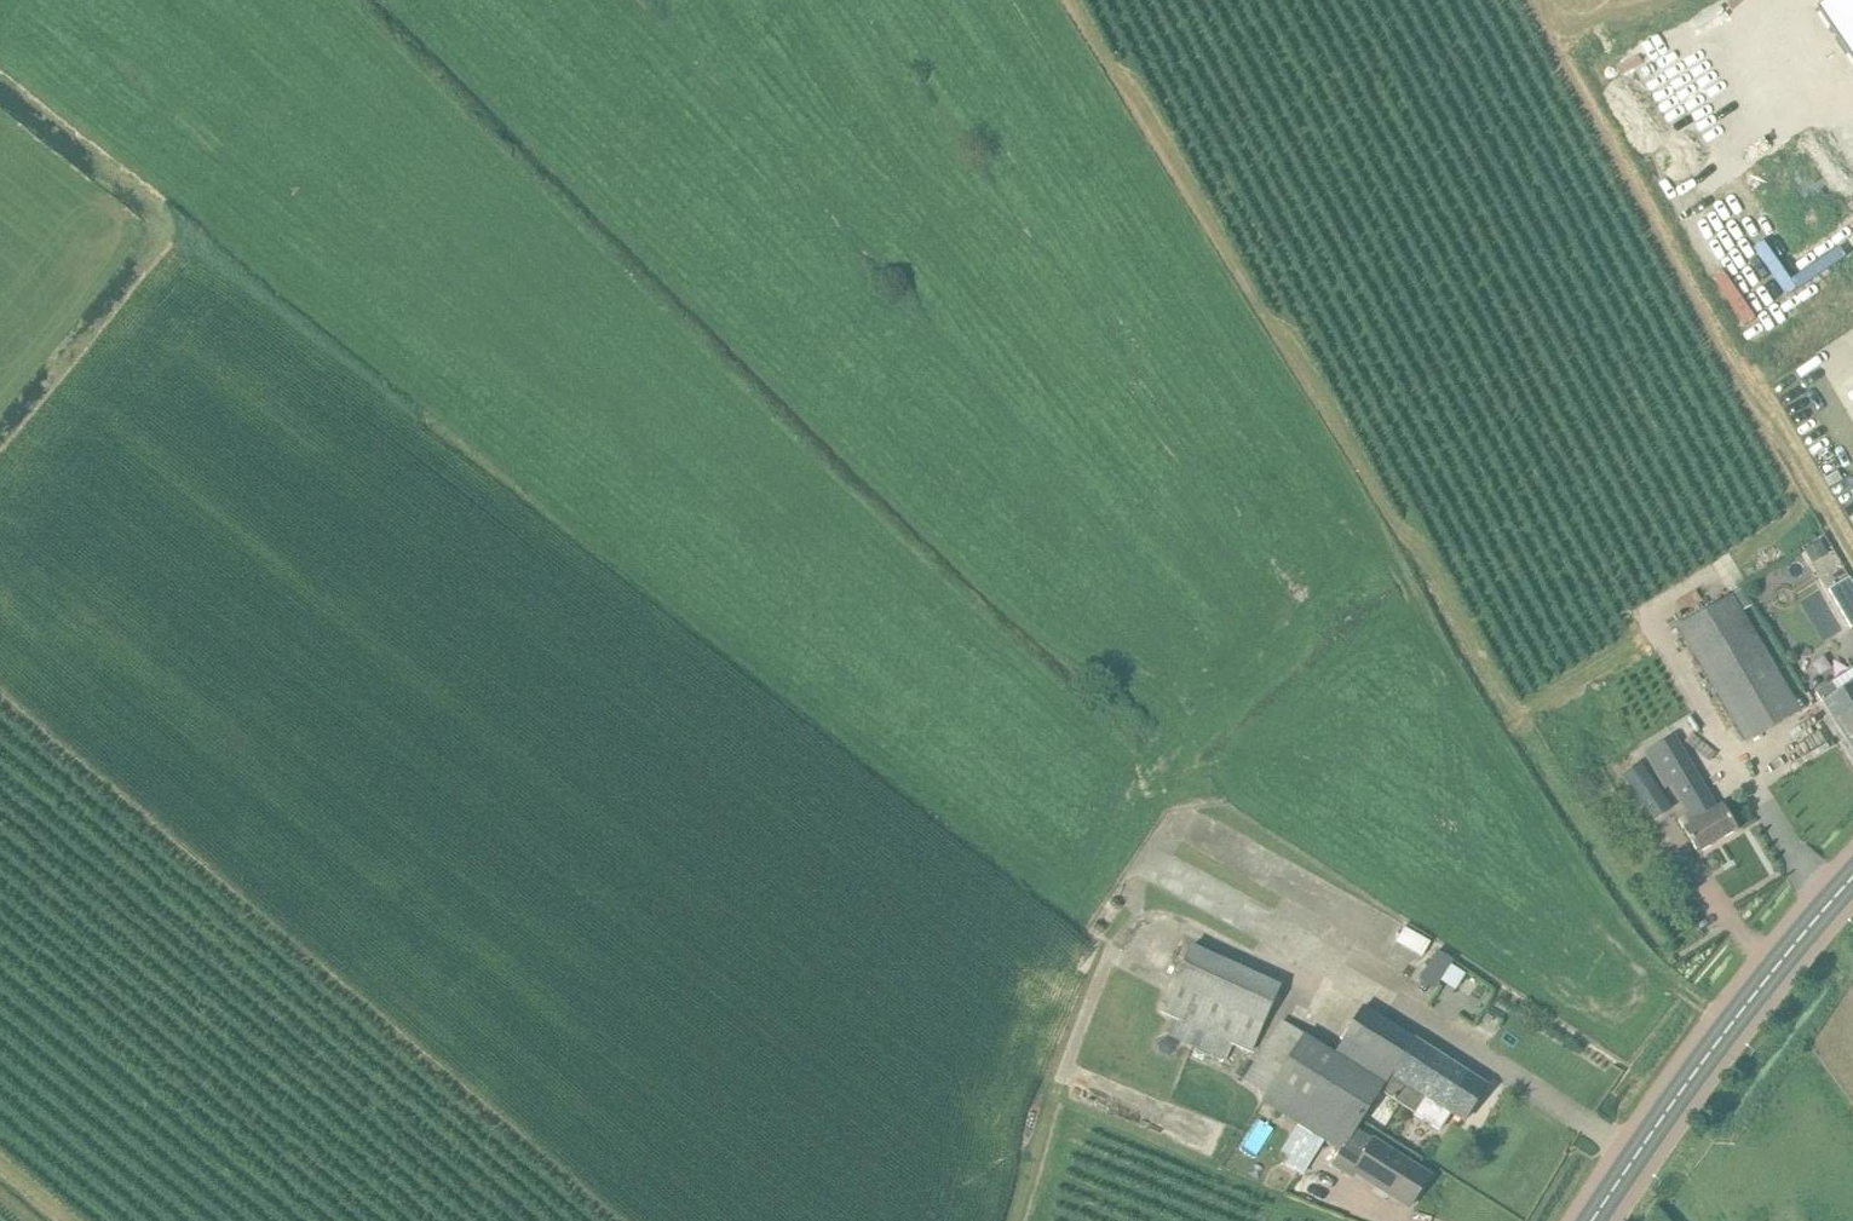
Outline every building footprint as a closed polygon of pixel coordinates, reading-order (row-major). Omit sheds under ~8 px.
[(1829,553),(1821,540),(1804,550),(1812,564),(1829,553)] [(1829,589),(1851,627),(1852,626),(1852,584),(1849,577),(1829,589)] [(1731,595),(1678,627),(1746,741),(1800,710),(1731,595)] [(1852,668),(1815,692),(1852,752),(1852,669),(1852,668)] [(1716,809),(1673,735),(1645,752),(1665,785),(1672,780),(1679,792),(1677,793),(1694,822),(1683,828),(1698,853),(1736,830),(1721,805),(1716,809)] [(1640,762),(1622,774),(1654,821),(1672,808),(1640,762)] [(1404,928),(1397,942),(1421,955),(1429,941),(1404,928)] [(1168,997),(1161,1012),(1176,1019),(1169,1035),(1224,1060),(1231,1044),(1250,1052),(1281,985),(1191,944),(1166,996),(1168,997)] [(1417,979),(1451,991),(1460,964),(1426,952),(1417,979)] [(1361,1119),(1380,1090),(1440,1128),(1450,1112),(1464,1121),(1487,1085),(1363,1006),(1334,1053),(1304,1034),(1262,1101),(1299,1123),(1325,1140),(1341,1150),(1361,1119)] [(1361,1119),(1341,1150),(1332,1164),(1352,1177),(1355,1173),(1409,1208),(1430,1175),(1372,1138),(1356,1128),(1361,1119)]
